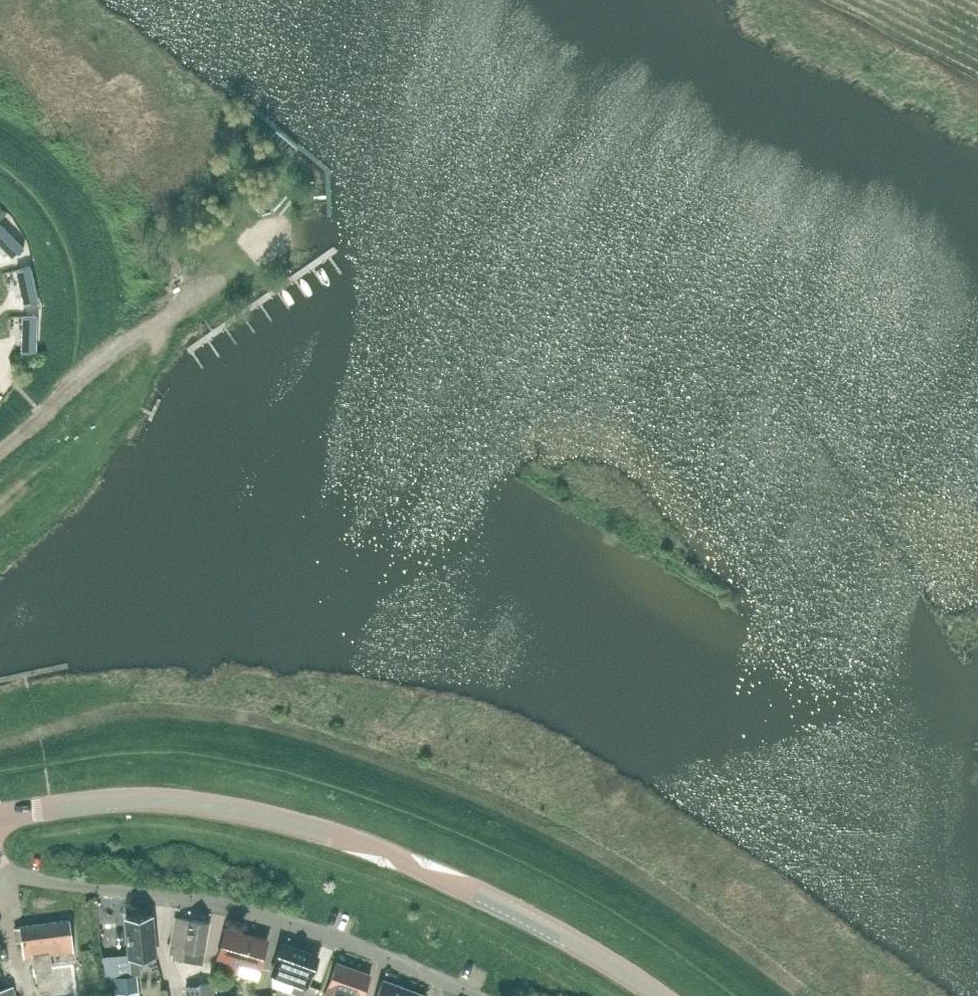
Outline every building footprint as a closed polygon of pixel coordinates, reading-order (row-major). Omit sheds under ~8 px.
[(41,266),(4,265),(3,352),(40,352),(41,266)] [(152,915),(126,918),(131,975),(141,974),(139,952),(155,951),(152,915)] [(203,962),(204,951),(209,922),(176,917),(171,946),(176,947),(174,958),(203,962)] [(51,955),(73,952),(69,920),(21,926),(21,927),(14,928),(16,942),(23,941),(25,958),(32,957),(38,995),(79,995),(75,964),(52,966),(51,955)] [(218,957),(230,960),(228,966),(257,975),(267,939),(226,927),(218,957)] [(308,986),(318,956),(281,943),(271,972),(295,981),(291,991),(303,995),(307,985),(308,986)] [(344,965),(337,962),(329,985),(325,995),(362,995),(370,974),(344,965)] [(115,978),(117,995),(139,995),(137,976),(115,978)] [(405,988),(383,979),(377,995),(401,995),(405,988)] [(186,988),(187,995),(214,995),(212,985),(186,988)] [(9,986),(0,987),(0,995),(11,995),(9,986)] [(426,995),(405,988),(401,995),(426,995)]
